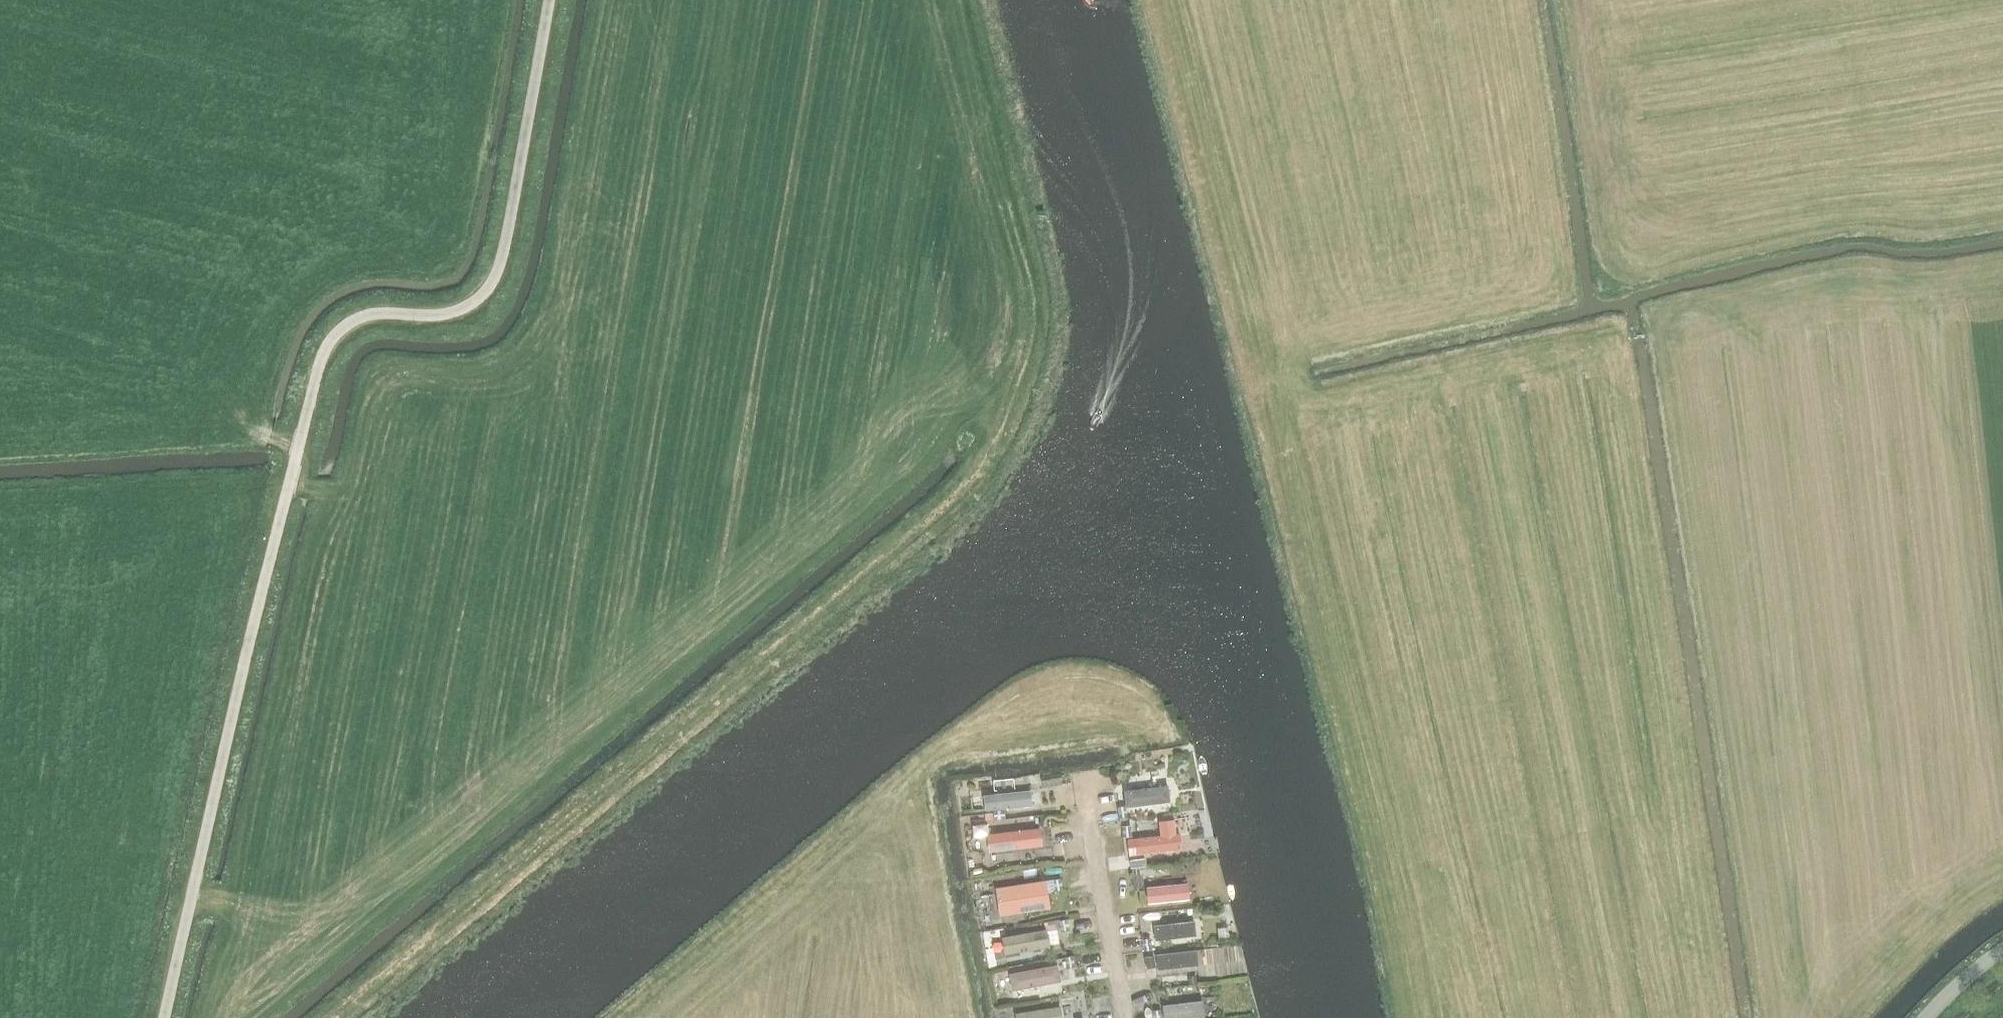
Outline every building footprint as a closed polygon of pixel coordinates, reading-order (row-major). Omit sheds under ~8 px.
[(1168,785),(1123,790),(1125,807),(1170,802),(1168,785)] [(1030,790),(982,794),(984,809),(1032,805),(1030,790)] [(1125,807),(1118,808),(1120,818),(1127,817),(1125,807)] [(993,814),(994,820),(1004,819),(1004,811),(993,812),(993,814)] [(1161,833),(1133,836),(1135,852),(1181,847),(1179,831),(1176,831),(1175,817),(1159,819),(1161,833)] [(1123,838),(1131,837),(1130,826),(1123,827),(1123,838)] [(1040,827),(986,834),(988,852),(1042,845),(1040,827)] [(1130,868),(1146,866),(1145,858),(1129,860),(1130,868)] [(1044,877),(994,886),(999,913),(1049,904),(1044,877)] [(1142,890),(1141,878),(1133,878),(1134,891),(1142,890)] [(1053,881),(1054,891),(1062,890),(1061,879),(1053,881)] [(1188,882),(1145,886),(1147,903),(1189,899),(1188,882)] [(1066,920),(1059,921),(1060,923),(1061,931),(1068,930),(1066,920)] [(1197,920),(1154,925),(1155,940),(1199,934),(1197,920)] [(1046,928),(1001,936),(1004,953),(1049,946),(1046,928)] [(1142,941),(1144,951),(1152,950),(1150,940),(1142,941)] [(1196,950),(1156,954),(1157,969),(1198,965),(1196,950)] [(1072,957),(1065,958),(1067,968),(1074,967),(1072,957)] [(1145,958),(1146,968),(1154,967),(1153,957),(1145,958)] [(1057,964),(1008,973),(1011,991),(1060,982),(1057,964)] [(1161,1005),(1162,1017),(1187,1017),(1205,1016),(1203,1000),(1161,1005)] [(1014,1013),(1015,1017),(1062,1017),(1060,1006),(1014,1013)]
